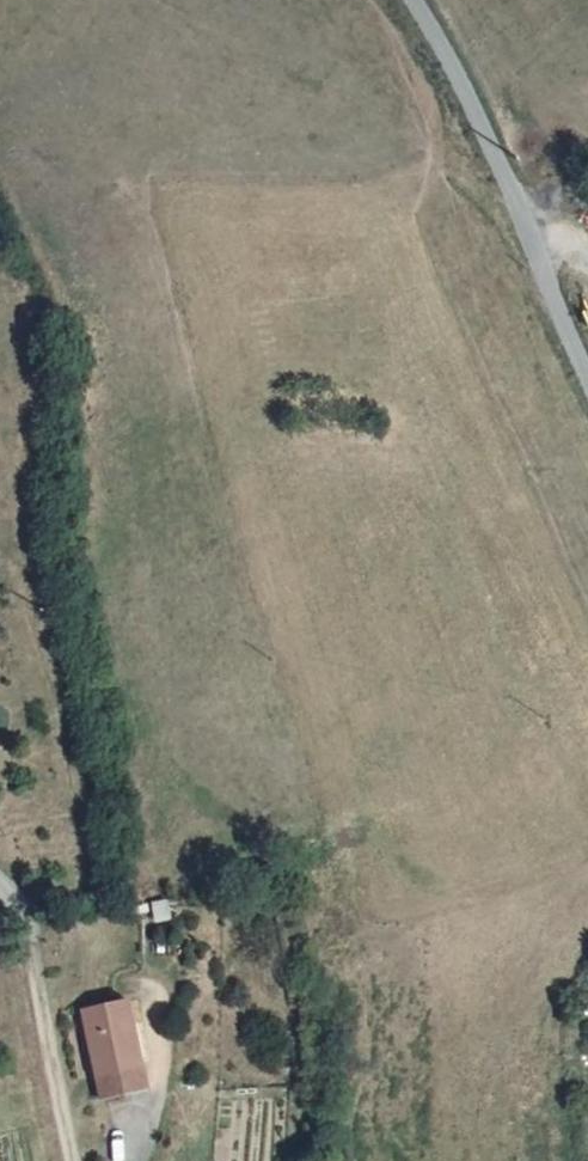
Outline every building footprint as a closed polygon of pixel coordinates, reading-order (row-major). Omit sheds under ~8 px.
[(132,996),(85,1009),(106,1098),(153,1088),(132,996)]
